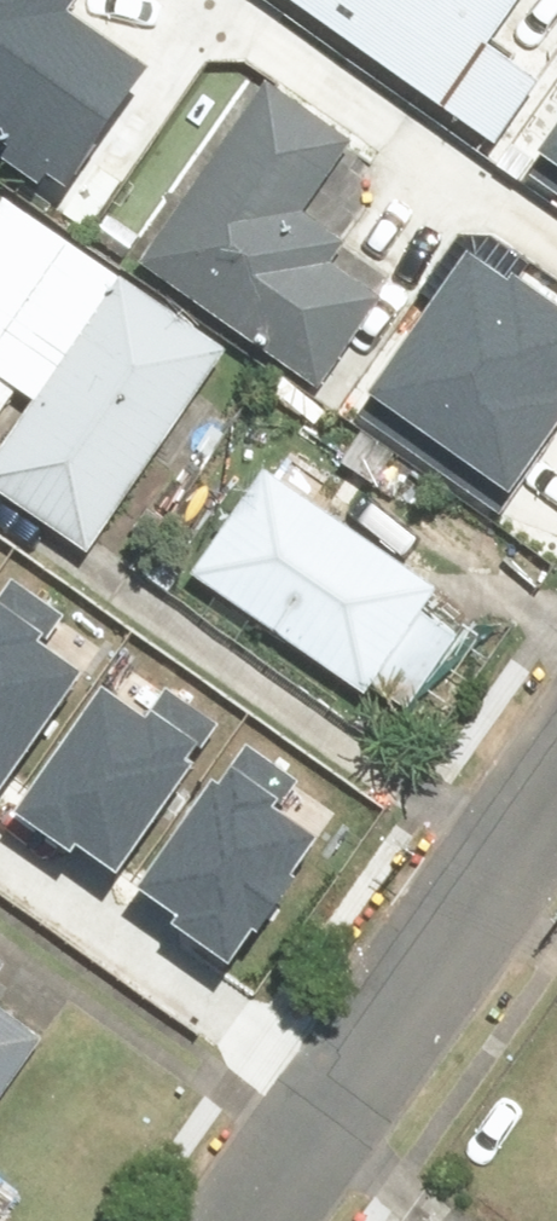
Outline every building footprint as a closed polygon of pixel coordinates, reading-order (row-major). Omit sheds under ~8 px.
[(61,182),(158,50),(90,0),(0,0),(0,137),(61,182)] [(500,137),(555,67),(518,38),(548,0),(322,0),(500,137)] [(274,78),(149,260),(328,382),(391,290),(351,263),(363,246),(315,213),(365,140),(274,78)] [(546,133),(556,141),(556,118),(546,133)] [(367,380),(518,490),(556,436),(556,276),(483,222),(367,380)] [(0,463),(0,480),(100,548),(237,348),(128,274),(0,463)] [(14,389),(0,379),(0,408),(14,389)] [(274,469),(202,573),(419,722),(475,642),(434,614),(450,590),(274,469)] [(23,780),(91,680),(51,653),(86,602),(45,574),(11,625),(0,618),(0,765),(23,780)] [(166,729),(121,698),(56,793),(105,827),(97,838),(133,863),(234,715),(194,688),(166,729)] [(182,905),(230,941),(265,892),(277,901),(316,849),(271,817),(317,754),(273,722),(165,870),(193,890),(182,905)] [(58,1038),(0,997),(0,1118),(58,1038)]
